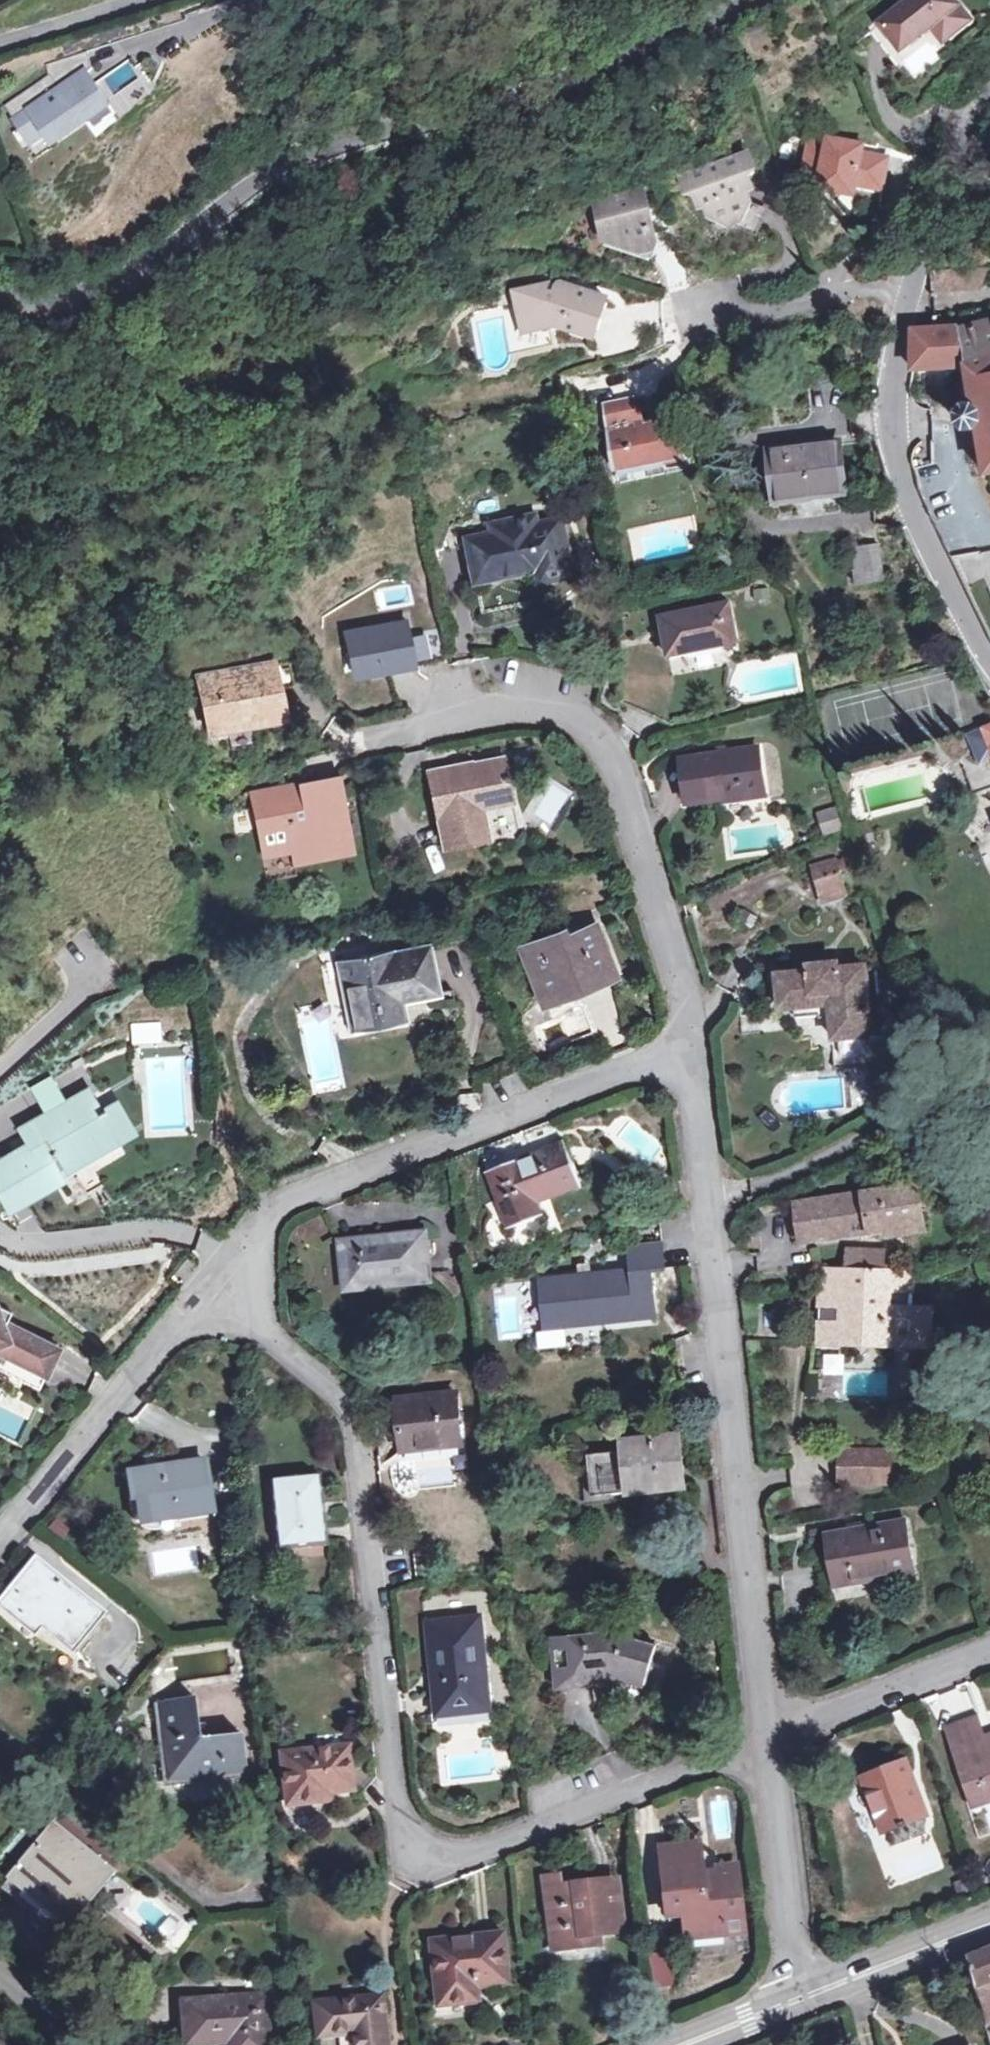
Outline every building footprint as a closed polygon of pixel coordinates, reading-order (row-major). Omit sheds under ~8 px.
[(879,23),(901,49),(930,25),(938,18),(951,34),(970,18),(954,0),(907,0),(879,23)] [(938,18),(930,25),(943,40),(951,34),(938,18)] [(140,48),(132,54),(138,63),(146,58),(140,48)] [(45,74),(1,104),(27,142),(41,132),(49,143),(92,114),(78,92),(70,81),(90,68),(85,51),(42,63),(45,74)] [(92,82),(78,92),(92,114),(107,104),(92,82)] [(878,191),(883,159),(862,155),(852,153),(854,144),(827,140),(825,147),(807,144),(802,179),(819,181),(819,187),(856,194),(857,188),(878,191)] [(863,146),(854,144),(852,153),(862,155),(863,146)] [(696,198),(701,212),(707,209),(717,234),(758,219),(749,195),(755,193),(750,178),(754,172),(749,158),(682,182),(688,197),(696,198)] [(889,160),(883,159),(878,191),(884,192),(889,160)] [(848,197),(856,194),(819,187),(822,191),(836,198),(848,197)] [(649,259),(655,239),(643,195),(595,207),(605,245),(649,259)] [(516,296),(518,308),(542,321),(545,334),(565,330),(566,333),(592,342),(603,302),(577,293),(576,301),(568,298),(566,289),(561,286),(516,296)] [(542,321),(518,308),(525,338),(545,334),(542,321)] [(957,326),(958,330),(913,328),(913,330),(910,370),(967,370),(972,402),(960,405),(956,411),(955,418),(960,424),(967,427),(972,426),(977,422),(987,476),(989,475),(989,321),(957,326)] [(622,475),(668,466),(684,463),(676,424),(645,430),(638,402),(606,409),(620,476),(622,475)] [(869,481),(860,435),(801,445),(810,494),(869,481)] [(668,466),(622,475),(625,488),(671,479),(668,466)] [(498,534),(500,547),(475,552),(480,582),(533,573),(535,587),(572,580),(565,535),(543,539),(540,527),(498,534)] [(883,582),(880,543),(850,545),(853,584),(883,582)] [(631,685),(673,694),(667,667),(737,653),(728,612),(644,629),(631,685)] [(387,665),(389,672),(417,668),(409,622),(348,632),(355,671),(387,665)] [(276,713),(266,663),(192,677),(201,728),(276,713)] [(978,732),(989,756),(989,726),(978,732)] [(978,732),(964,740),(976,770),(989,763),(989,756),(978,732)] [(488,834),(483,808),(510,803),(500,759),(428,773),(443,844),(488,834)] [(731,809),(733,812),(772,804),(764,759),(688,773),(696,816),(731,809)] [(255,812),(258,826),(252,827),(258,855),(284,849),(287,861),(345,849),(332,777),(246,794),(249,813),(255,812)] [(822,835),(843,829),(835,805),(815,811),(822,835)] [(808,864),(819,904),(848,897),(837,856),(808,864)] [(617,975),(600,929),(570,939),(567,932),(525,949),(545,1003),(617,975)] [(407,1002),(443,995),(435,948),(399,955),(398,951),(344,962),(356,1031),(411,1022),(407,1002)] [(835,1007),(835,1012),(837,1035),(834,1035),(838,1066),(880,1063),(876,1032),(874,1032),(867,962),(838,965),(836,958),(809,961),(809,969),(777,973),(780,1007),(795,1006),(796,1015),(822,1013),(822,1008),(835,1007)] [(297,1015),(304,1061),(333,1056),(326,1011),(297,1015)] [(106,1111),(93,1092),(39,1127),(36,1123),(20,1133),(29,1146),(5,1161),(1,1154),(0,1155),(0,1193),(11,1210),(72,1173),(69,1169),(122,1134),(106,1111)] [(106,1111),(122,1134),(136,1124),(120,1101),(106,1111)] [(549,1215),(543,1202),(586,1184),(570,1141),(493,1171),(515,1229),(549,1215)] [(903,1228),(904,1234),(924,1231),(918,1187),(799,1206),(806,1244),(903,1228)] [(354,1264),(358,1287),(433,1278),(429,1234),(347,1242),(349,1265),(354,1264)] [(662,1317),(660,1302),(658,1272),(670,1271),(668,1246),(632,1250),(634,1272),(543,1282),(546,1308),(550,1307),(552,1327),(602,1322),(602,1326),(662,1317)] [(849,1250),(849,1269),(887,1270),(887,1251),(849,1250)] [(887,1270),(849,1269),(822,1269),(821,1342),(910,1344),(911,1304),(913,1271),(887,1270)] [(911,1304),(910,1344),(931,1345),(932,1305),(911,1304)] [(51,1342),(11,1324),(15,1313),(0,1307),(0,1379),(28,1391),(31,1384),(51,1342)] [(51,1342),(31,1384),(44,1390),(64,1348),(51,1342)] [(820,1351),(816,1395),(840,1397),(844,1354),(820,1351)] [(462,1444),(458,1394),(399,1400),(404,1450),(462,1444)] [(591,1448),(595,1491),(687,1484),(682,1435),(626,1439),(626,1445),(591,1448)] [(885,1481),(885,1452),(840,1450),(839,1481),(885,1481)] [(152,1463),(152,1469),(134,1471),(136,1493),(143,1493),(146,1507),(156,1516),(163,1518),(218,1512),(209,1460),(180,1464),(179,1460),(152,1463)] [(318,1474),(268,1478),(274,1545),(324,1541),(318,1474)] [(848,1523),(848,1529),(826,1531),(832,1584),(909,1574),(903,1523),(870,1526),(869,1521),(848,1523)] [(27,1609),(72,1648),(103,1611),(37,1556),(1,1600),(21,1617),(27,1609)] [(491,1711),(480,1615),(428,1622),(439,1717),(491,1711)] [(594,1684),(594,1676),(607,1674),(648,1685),(660,1643),(608,1628),(555,1635),(561,1688),(594,1684)] [(99,1695),(116,1673),(106,1665),(89,1688),(99,1695)] [(251,1782),(246,1738),(204,1743),(198,1702),(157,1706),(168,1792),(251,1782)] [(976,1794),(989,1790),(989,1743),(985,1744),(976,1721),(953,1728),(976,1794)] [(306,1795),(327,1793),(352,1790),(347,1749),(288,1756),(293,1797),(306,1795)] [(926,1813),(906,1757),(861,1774),(882,1831),(926,1813)] [(976,1794),(980,1808),(989,1805),(989,1790),(976,1794)] [(327,1793),(306,1795),(307,1808),(329,1805),(327,1793)] [(115,1876),(58,1826),(14,1878),(72,1926),(115,1876)] [(723,1919),(740,1917),(736,1868),(718,1869),(718,1878),(703,1878),(700,1846),(662,1850),(667,1916),(684,1914),(687,1938),(724,1934),(723,1919)] [(580,1933),(620,1928),(615,1884),(571,1888),(572,1896),(561,1897),(560,1880),(541,1882),(550,1951),(581,1947),(580,1933)] [(742,1933),(740,1917),(723,1919),(724,1934),(742,1933)] [(476,2000),(474,1984),(507,1981),(503,1935),(434,1943),(441,2004),(476,2000)] [(966,1961),(987,2027),(989,2026),(989,1951),(966,1961)] [(649,1954),(652,1988),(671,1987),(669,1953),(649,1954)] [(190,2041),(232,2038),(233,2044),(273,2044),(269,1993),(241,1995),(242,1998),(187,2001),(190,2041)] [(384,2006),(322,2014),(325,2044),(328,2044),(361,2042),(361,2044),(390,2044),(384,2006)]
